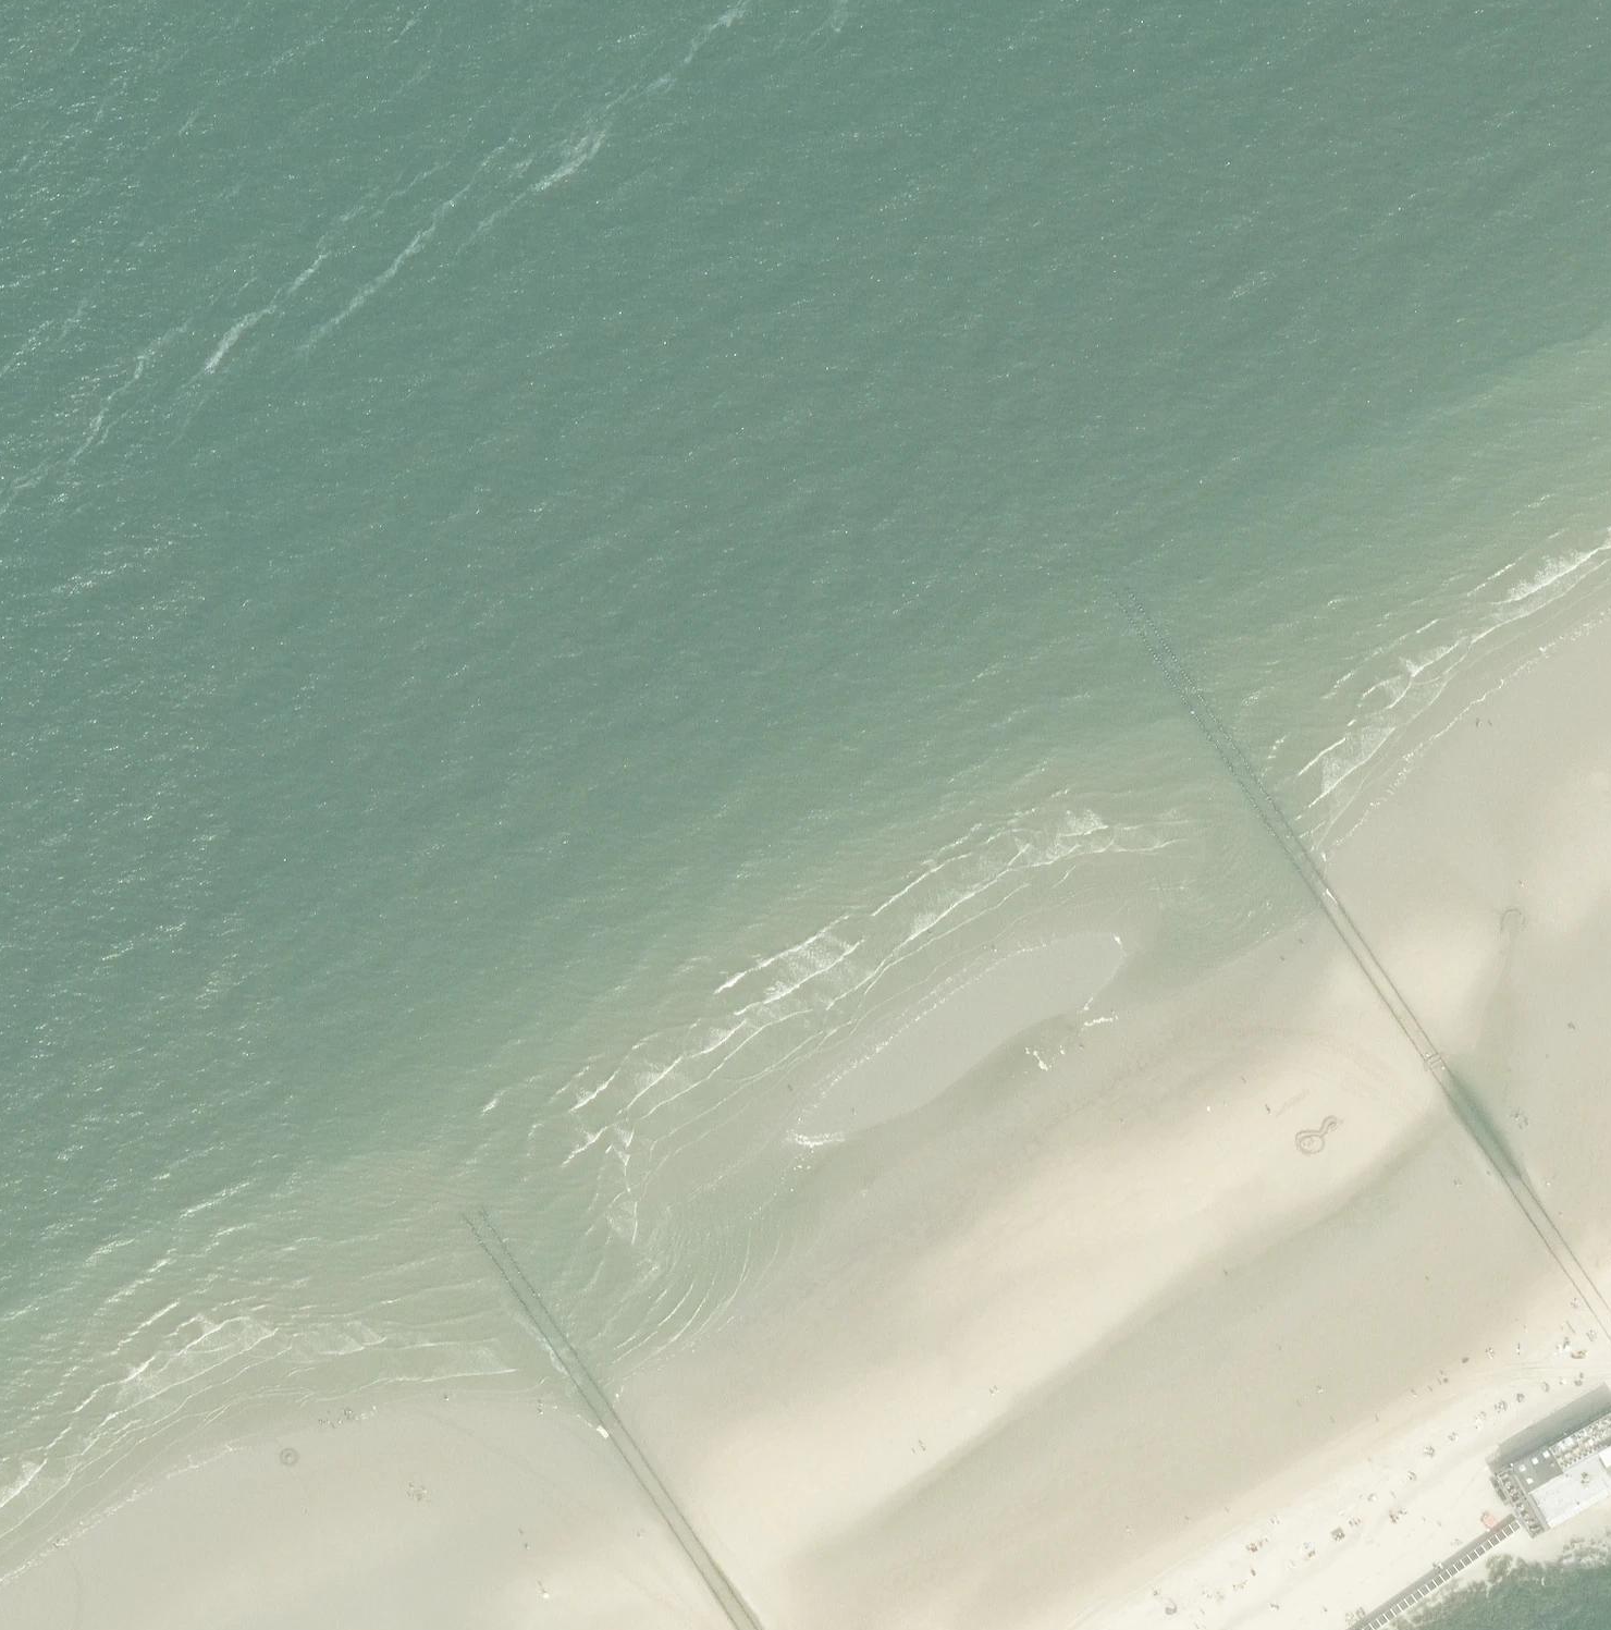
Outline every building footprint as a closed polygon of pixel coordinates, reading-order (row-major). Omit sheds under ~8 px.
[(1511,1462),(1550,1523),(1610,1488),(1610,1405),(1511,1462)]
